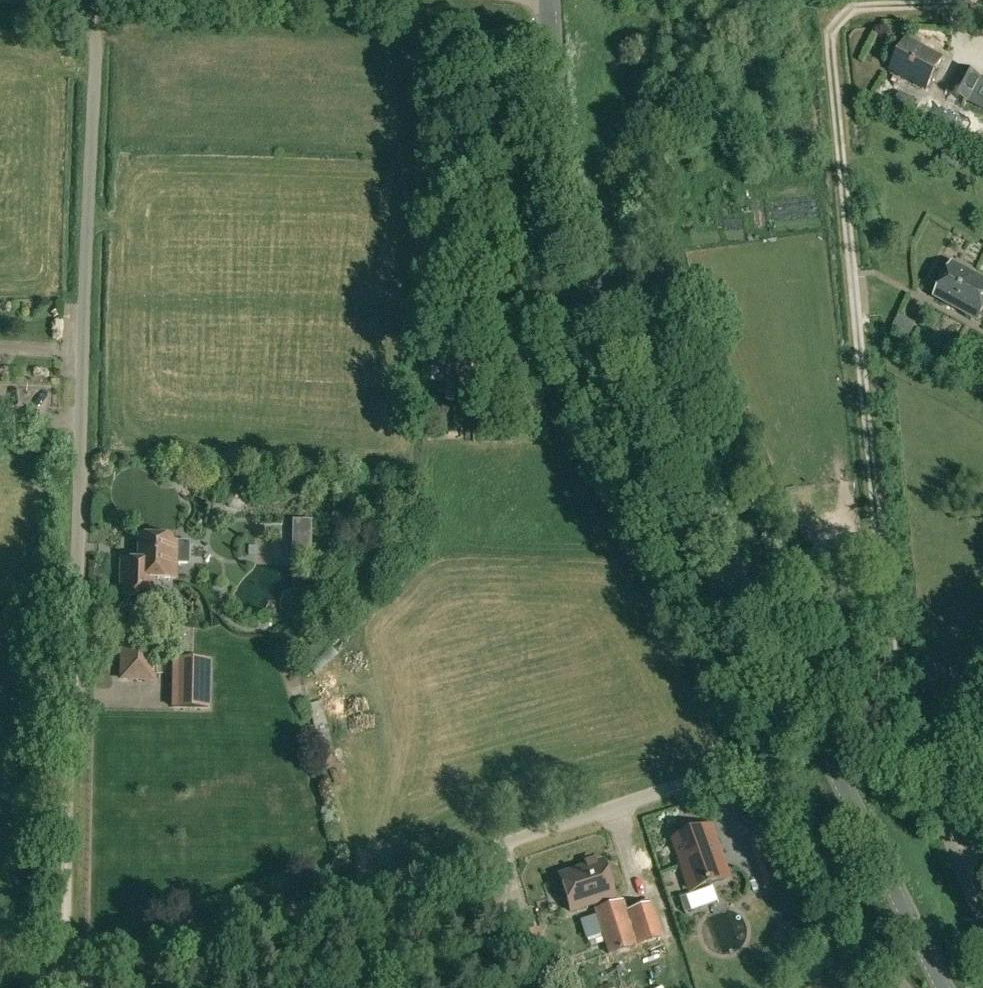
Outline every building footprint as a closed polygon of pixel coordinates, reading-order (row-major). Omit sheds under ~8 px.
[(926,89),(943,57),(906,38),(889,70),(926,89)] [(969,103),(982,78),(960,66),(946,91),(969,103)] [(982,309),(982,280),(953,264),(934,298),(976,321),(982,309)] [(409,315),(424,315),(425,315),(426,304),(410,303),(409,315)] [(448,360),(423,358),(423,377),(423,382),(448,384),(448,360)] [(421,364),(407,363),(407,375),(423,377),(421,364)] [(293,539),(310,540),(310,522),(293,521),(293,539)] [(145,532),(143,537),(138,537),(138,562),(121,561),(120,596),(152,596),(152,578),(175,578),(175,564),(188,564),(189,542),(170,542),(170,538),(157,537),(155,532),(145,532)] [(846,553),(833,553),(834,566),(847,564),(846,553)] [(152,641),(122,640),(121,679),(151,679),(152,641)] [(175,659),(174,708),(210,709),(211,660),(175,659)] [(714,829),(676,841),(686,871),(687,870),(693,886),(727,876),(722,859),(724,858),(714,829)] [(781,857),(758,865),(766,890),(790,882),(781,857)] [(603,861),(556,876),(567,913),(615,897),(603,861)] [(622,901),(594,910),(598,926),(600,925),(610,955),(640,945),(629,911),(625,912),(622,901)] [(652,904),(629,911),(640,945),(663,938),(652,904)]
